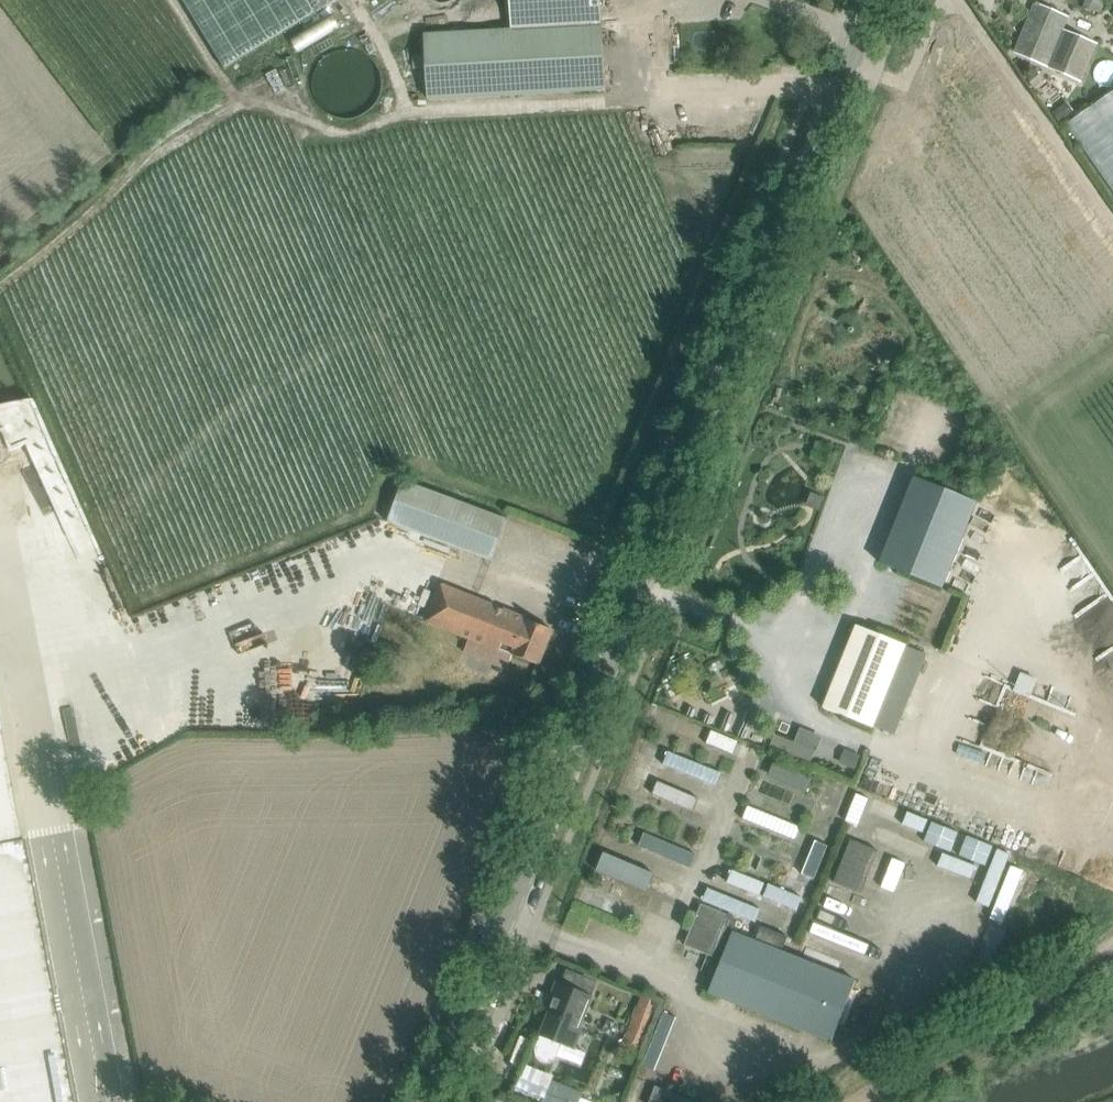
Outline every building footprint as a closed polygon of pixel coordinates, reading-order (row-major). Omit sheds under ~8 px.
[(224,69),(336,0),(182,0),(224,69)] [(512,27),(425,31),(426,55),(413,56),(414,69),(427,69),(428,100),(604,91),(600,0),(511,0),(512,27)] [(1047,66),(1081,80),(1096,43),(1062,29),(1067,17),(1035,4),(1015,52),(1048,65),(1047,66)] [(378,81),(378,80),(378,73),(376,67),(372,61),(368,56),(363,52),(357,49),(350,48),(344,47),(338,48),(332,50),(326,54),(322,58),(319,61),(316,67),(314,74),(313,81),(314,88),(316,93),(319,99),(322,102),(326,106),(331,110),(337,112),(345,113),(351,113),(356,111),(363,108),(368,105),(372,99),(376,93),(378,87),(378,81)] [(1065,123),(1112,193),(1112,91),(1065,123)] [(0,424),(0,515),(22,511),(7,422),(0,424)] [(916,478),(881,564),(942,589),(977,502),(916,478)] [(388,522),(471,553),(492,561),(507,519),(403,480),(388,522)] [(759,511),(757,516),(759,521),(764,523),(769,521),(771,516),(769,511),(764,509),(759,511)] [(426,620),(470,638),(463,654),(506,671),(513,655),(538,665),(552,630),(440,585),(426,620)] [(906,645),(856,625),(823,708),(873,728),(906,645)] [(770,746),(811,763),(815,751),(775,734),(770,746)] [(842,764),(856,769),(861,756),(848,751),(842,764)] [(780,827),(787,814),(764,801),(757,814),(780,827)] [(22,840),(0,844),(0,1101),(71,1101),(22,840)] [(640,856),(621,896),(645,907),(653,891),(675,901),(686,878),(640,856)] [(684,945),(709,956),(721,961),(708,993),(830,1042),(855,981),(733,932),(738,919),(701,904),(684,945)] [(543,1036),(538,1048),(537,1051),(537,1053),(538,1056),(539,1058),(540,1059),(542,1060),(545,1062),(548,1062),(550,1062),(551,1061),(553,1061),(555,1059),(556,1058),(557,1055),(561,1043),(571,1047),(592,997),(557,983),(550,998),(554,1000),(540,1035),(543,1036)] [(657,1005),(644,999),(631,1033),(645,1038),(657,1005)] [(512,1095),(532,1101),(577,1101),(581,1092),(550,1080),(545,1095),(516,1083),(512,1095)] [(650,1101),(677,1101),(680,1095),(656,1086),(650,1101)]
